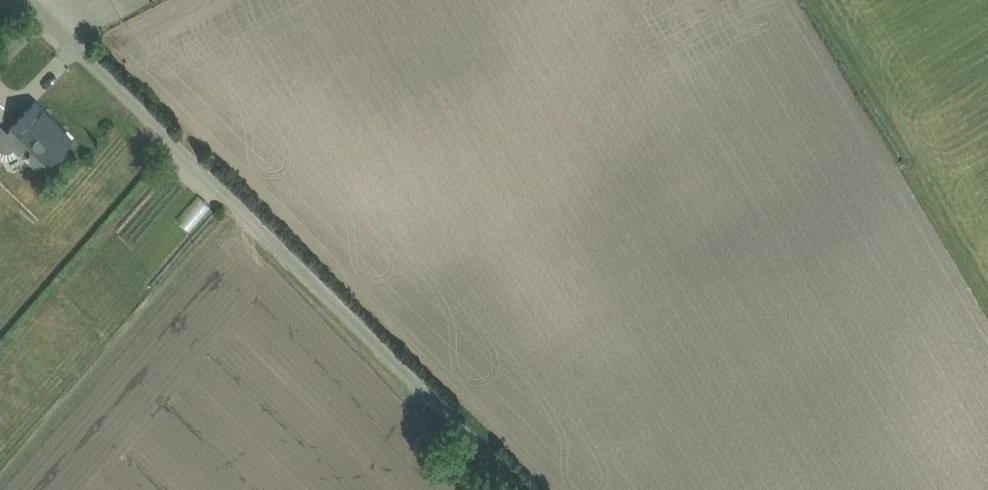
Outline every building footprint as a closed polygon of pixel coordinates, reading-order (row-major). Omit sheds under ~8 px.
[(2,137),(18,152),(26,145),(32,150),(30,152),(29,154),(29,158),(30,161),(31,163),(34,164),(36,166),(38,166),(41,166),(44,164),(45,163),(46,165),(70,137),(69,136),(66,140),(49,122),(51,119),(35,103),(7,132),(0,125),(0,139),(2,137)]
